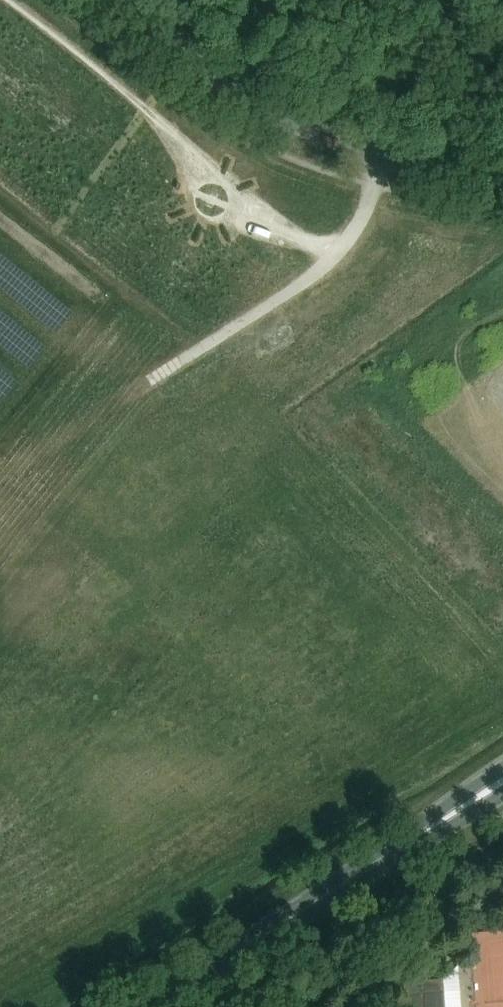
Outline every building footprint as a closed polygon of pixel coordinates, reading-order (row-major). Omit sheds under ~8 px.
[(443,979),(420,980),(403,981),(404,995),(411,994),(412,1006),(445,1006),(443,979)]
